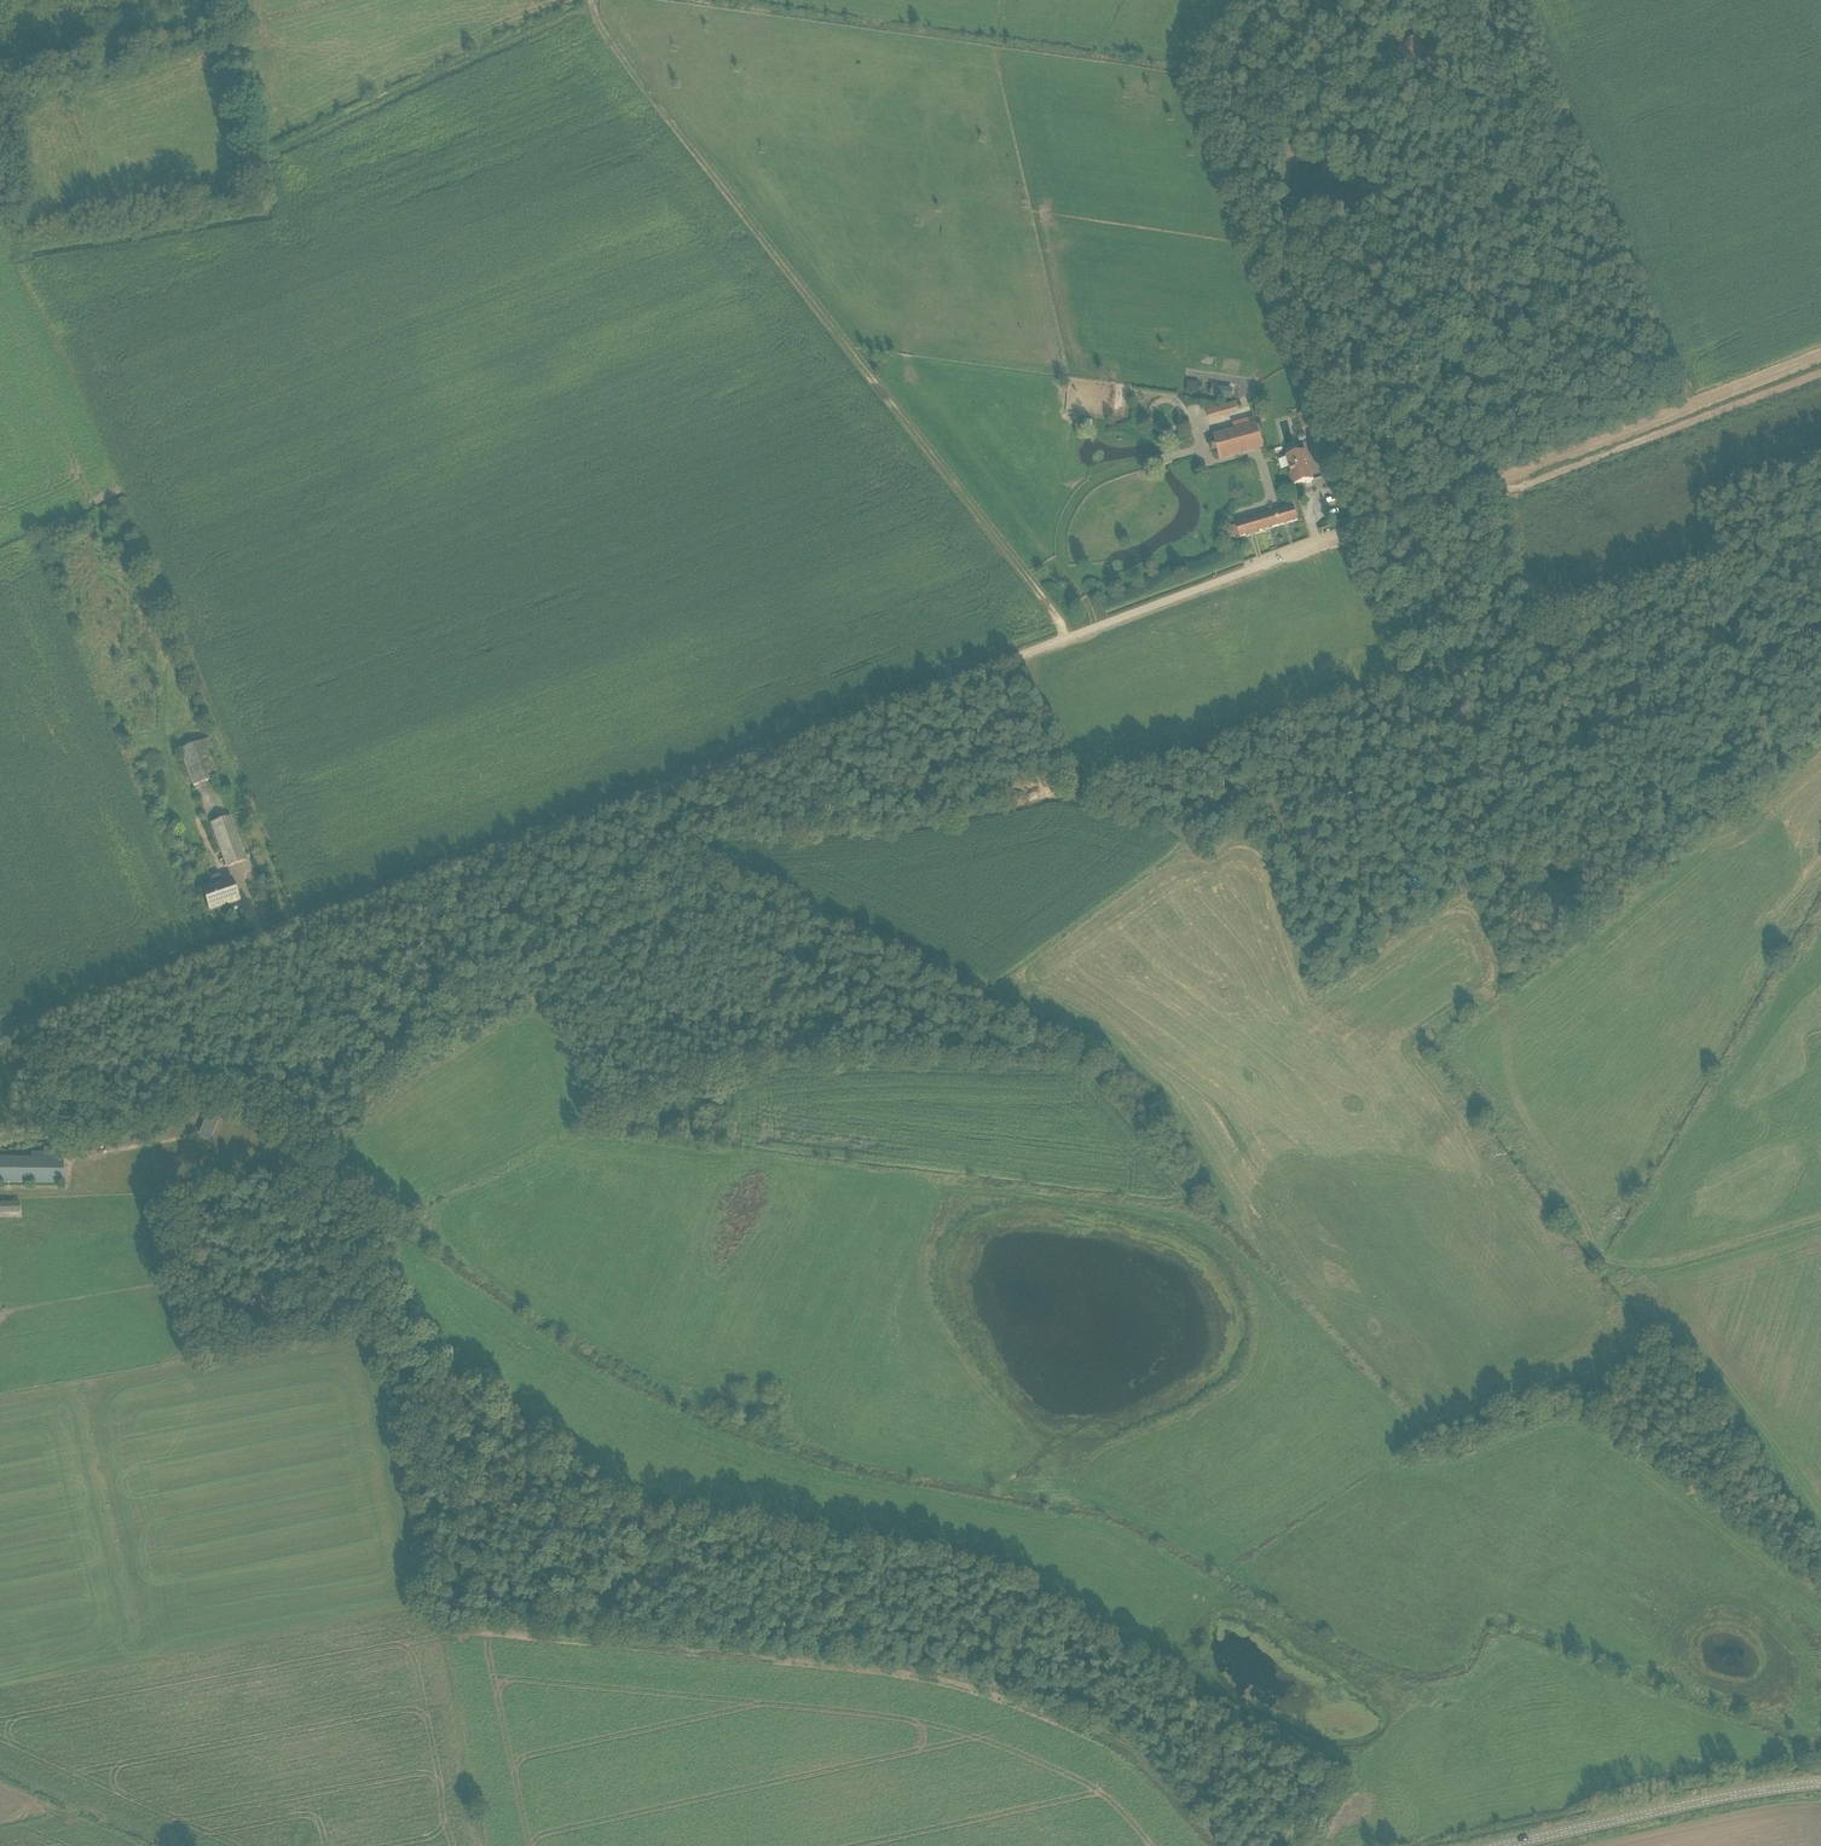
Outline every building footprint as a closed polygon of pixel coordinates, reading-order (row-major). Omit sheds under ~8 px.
[(1415,36),(1398,50),(1409,64),(1427,50),(1415,36)] [(1197,408),(1199,417),(1211,414),(1209,406),(1197,408)] [(1294,414),(1288,415),(1291,430),(1297,429),(1294,414)] [(1257,424),(1213,436),(1219,459),(1263,447),(1257,424)] [(1206,439),(1199,441),(1203,452),(1210,449),(1206,439)] [(1305,451),(1286,456),(1294,485),(1313,480),(1305,451)] [(1329,468),(1322,470),(1324,477),(1331,475),(1329,468)] [(1279,509),(1252,517),(1256,531),(1256,532),(1298,520),(1297,516),(1294,507),(1280,511),(1279,509)] [(1236,526),(1229,528),(1231,538),(1239,536),(1240,537),(1249,534),(1244,519),(1235,522),(1236,526)] [(204,741),(179,749),(192,786),(217,777),(204,741)] [(229,816),(211,823),(223,856),(224,859),(227,866),(227,867),(245,860),(241,849),(229,816)] [(211,880),(212,885),(202,889),(210,910),(211,910),(210,907),(226,901),(227,904),(239,900),(231,878),(223,881),(221,876),(218,875),(212,877),(211,880)] [(204,1134),(208,1118),(195,1115),(191,1131),(204,1134)] [(31,1120),(29,1127),(36,1130),(38,1122),(31,1120)] [(63,1183),(63,1158),(0,1158),(0,1182),(63,1183)] [(20,1202),(0,1203),(0,1214),(21,1213),(20,1202)]
